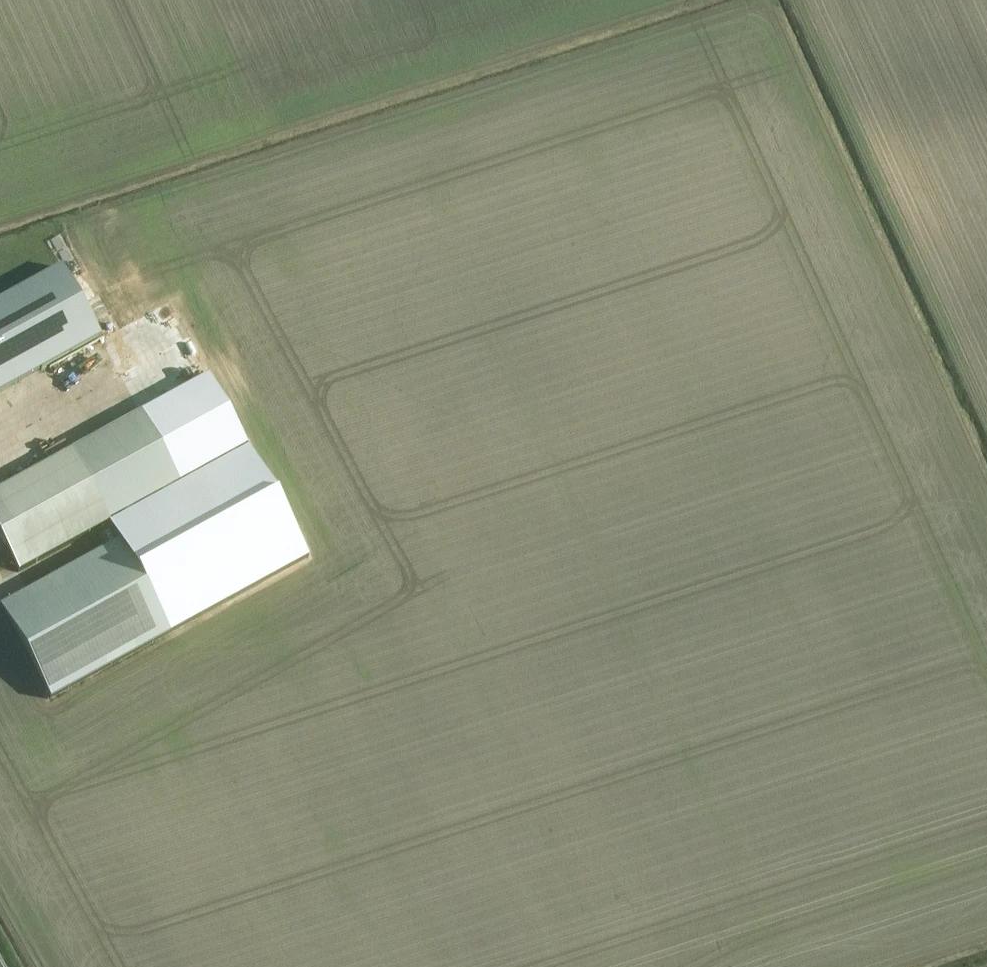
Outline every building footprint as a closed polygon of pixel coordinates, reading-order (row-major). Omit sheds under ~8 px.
[(99,337),(61,266),(0,299),(0,391),(99,337)] [(69,452),(0,490),(0,539),(18,572),(108,523),(69,452)] [(0,607),(0,609),(50,701),(170,635),(120,542),(0,607)]
